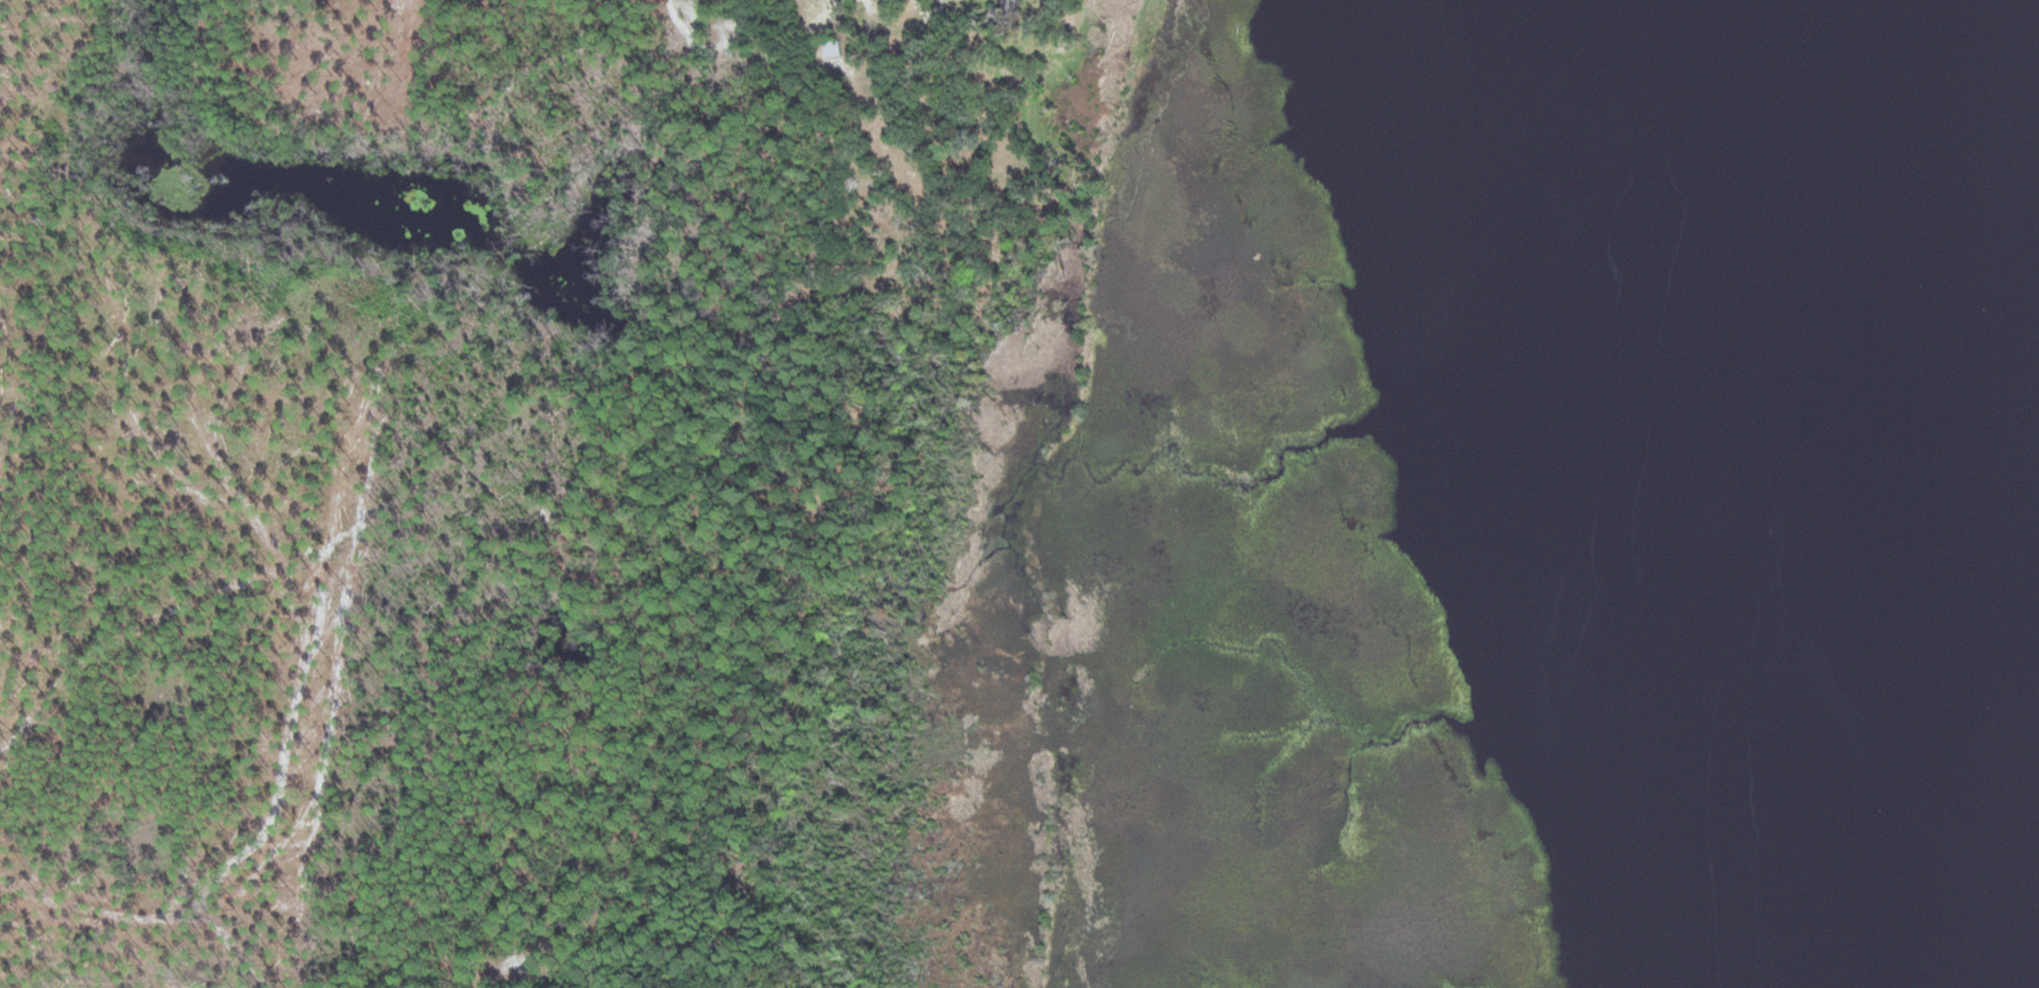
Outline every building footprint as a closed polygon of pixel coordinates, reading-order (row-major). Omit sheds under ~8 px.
[(1004,8),(992,8),(992,23),(1020,23),(1020,0),(1004,0),(1004,8)]
